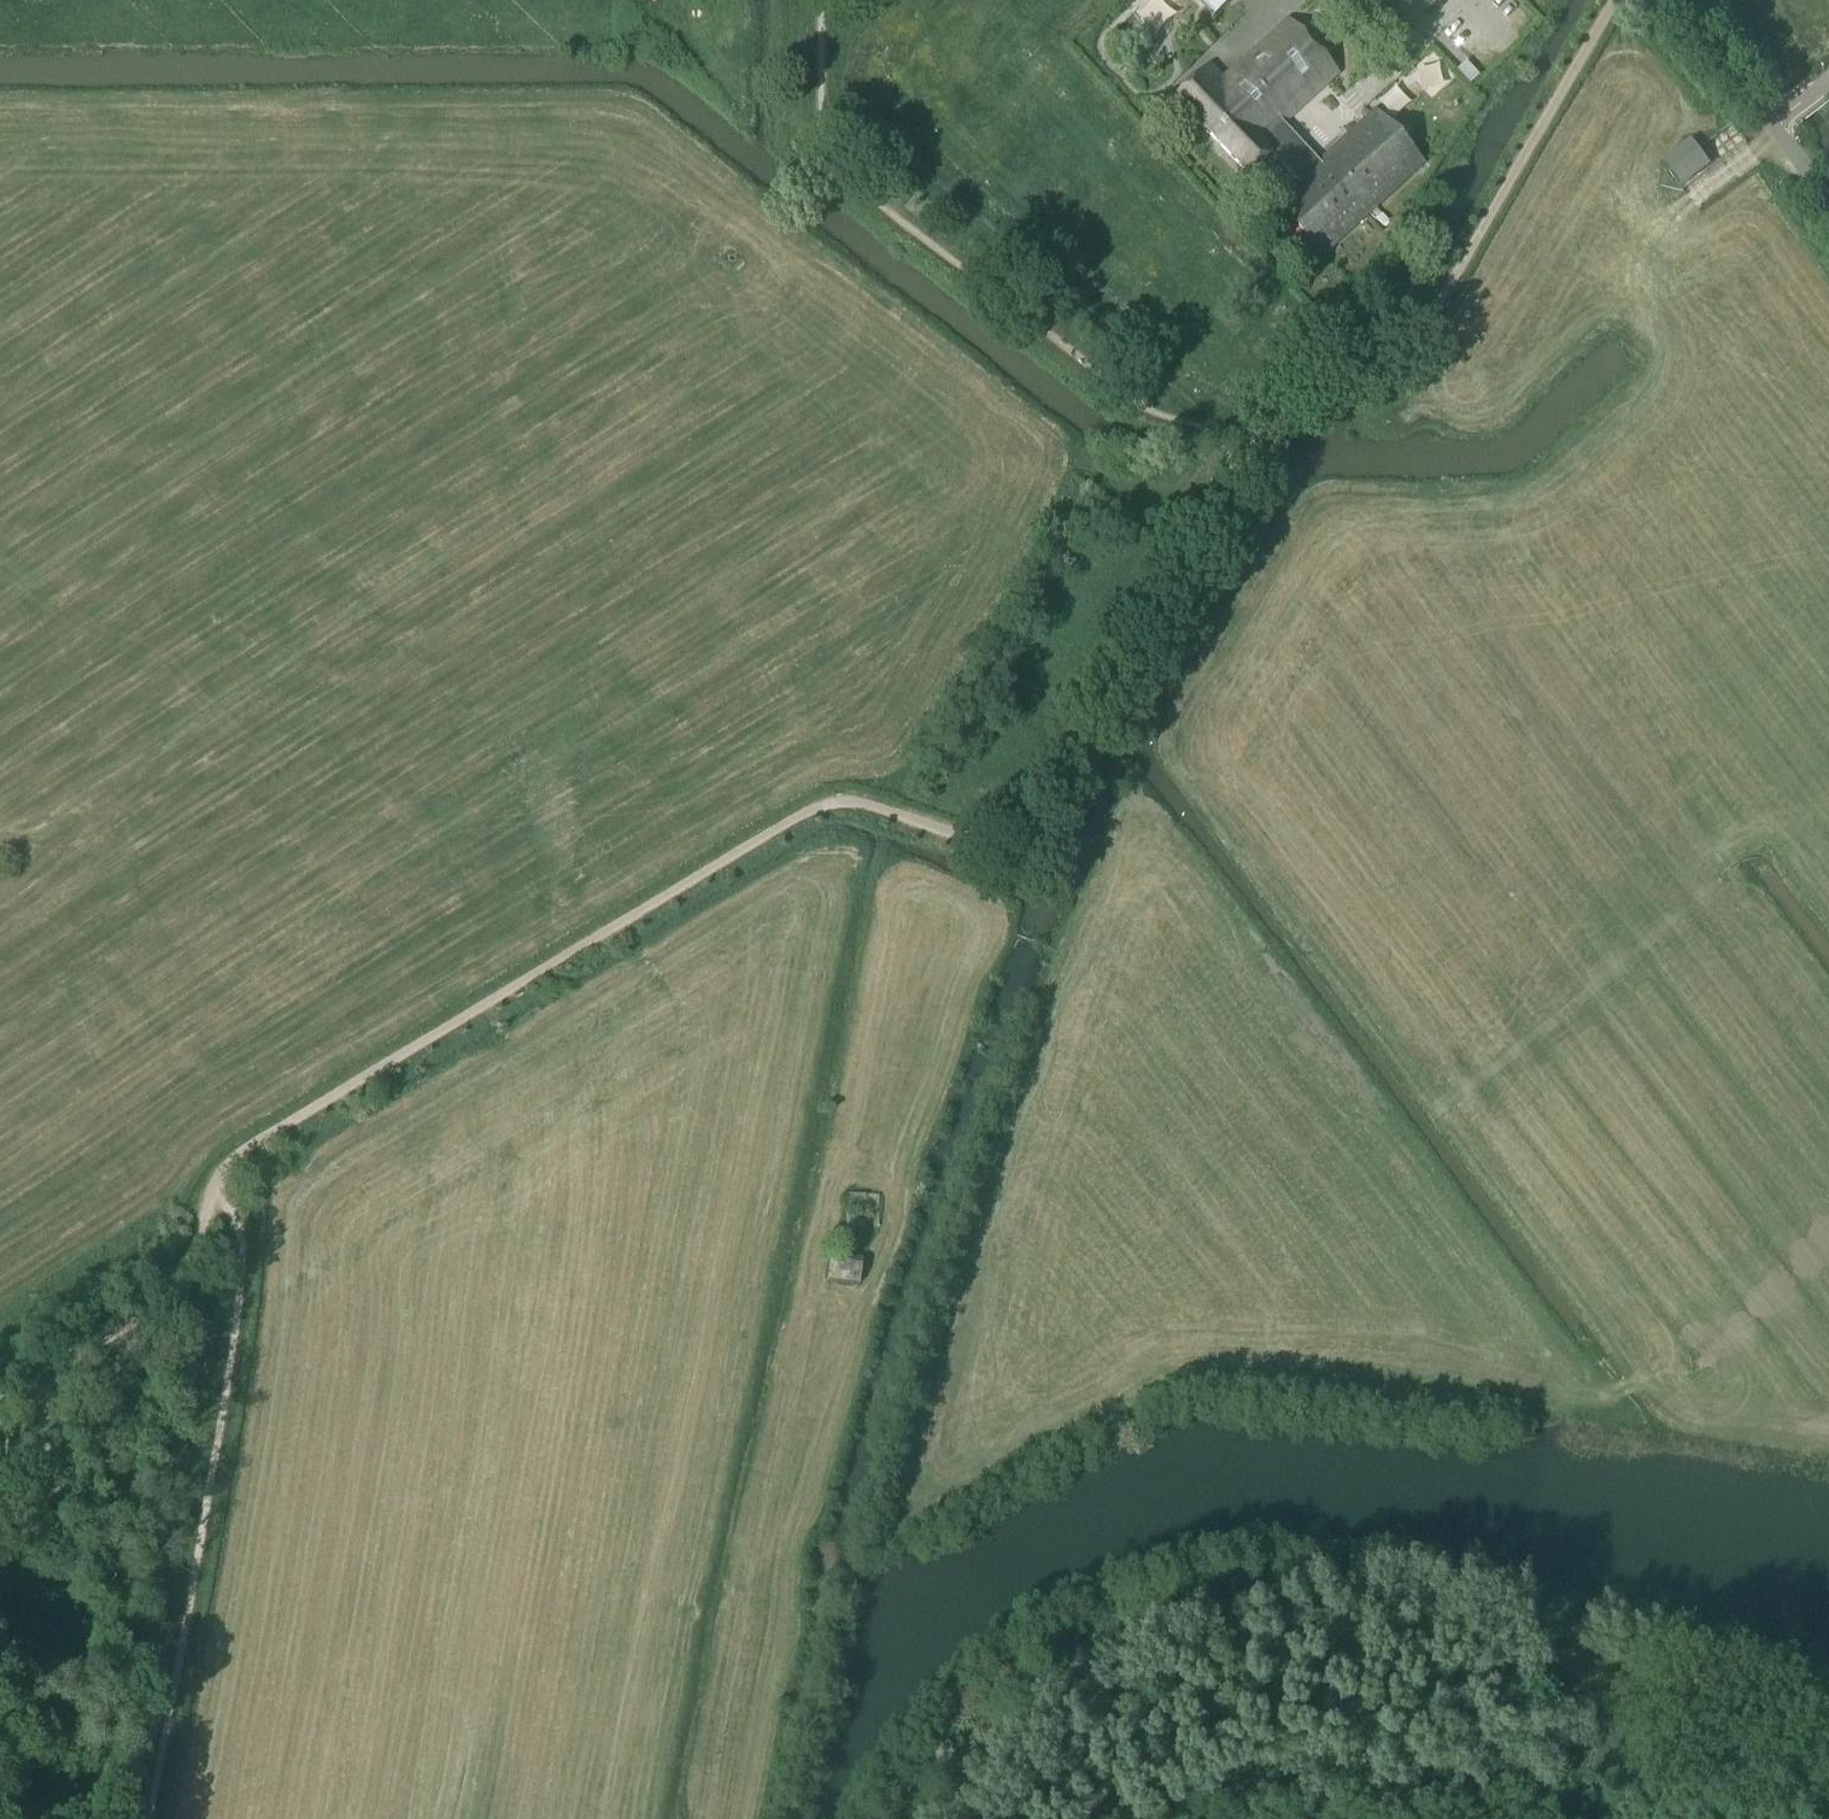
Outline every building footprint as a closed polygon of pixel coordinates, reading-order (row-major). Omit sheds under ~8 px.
[(1213,20),(1222,11),(1233,0),(1193,0),(1213,20)] [(1283,124),(1331,80),(1338,74),(1287,21),(1222,80),(1209,65),(1174,99),(1248,176),(1271,154),(1262,144),(1283,124)] [(1378,101),(1393,118),(1412,101),(1396,84),(1378,101)] [(1262,144),(1271,154),(1301,187),(1279,207),(1319,251),(1396,181),(1417,161),(1406,150),(1387,129),(1377,117),(1374,120),(1323,167),(1283,124),(1262,144)] [(1665,158),(1685,184),(1714,163),(1694,137),(1665,158)] [(880,1223),(881,1193),(852,1192),(851,1222),(880,1223)] [(865,1261),(832,1257),(829,1285),(862,1288),(865,1261)]
